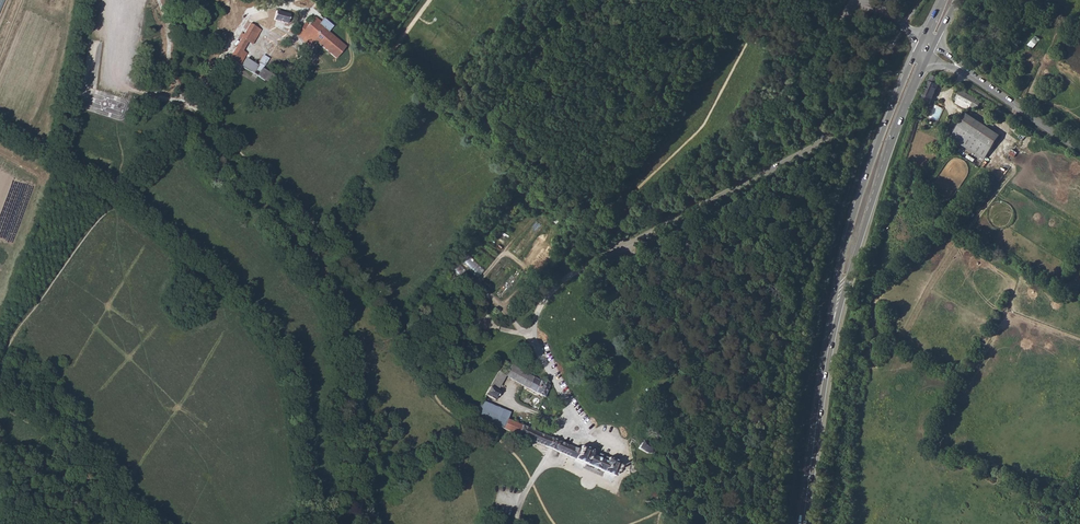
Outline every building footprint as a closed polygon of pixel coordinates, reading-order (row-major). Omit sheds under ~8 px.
[(276,11),(273,20),(287,24),(290,15),(276,11)] [(305,42),(315,41),(336,59),(346,47),(329,33),(334,27),(324,20),(322,22),(320,25),(317,22),(313,19),(308,25),(308,30),(304,30),(305,42)] [(296,34),(305,42),(304,30),(308,30),(308,25),(306,23),(296,34)] [(229,63),(229,64),(230,65),(231,66),(233,66),(234,64),(236,63),(240,65),(244,59),(240,56),(254,33),(258,36),(261,30),(250,24),(229,59),(230,60),(229,62),(229,63)] [(1033,49),(1041,39),(1037,35),(1029,45),(1033,49)] [(268,60),(262,57),(259,62),(264,66),(268,60)] [(258,65),(248,60),(244,67),(268,82),(272,74),(263,68),(264,66),(259,62),(258,65)] [(933,95),(939,81),(931,76),(921,100),(930,104),(933,95)] [(964,103),(970,107),(971,107),(975,99),(960,92),(955,102),(962,106),(964,103)] [(976,110),(981,103),(975,99),(971,107),(970,107),(976,110)] [(930,118),(938,121),(943,112),(934,108),(930,118)] [(959,128),(991,148),(999,136),(966,115),(959,128)] [(984,159),(991,148),(959,128),(957,129),(955,128),(952,133),(954,134),(951,138),(964,147),(984,159)] [(465,250),(458,258),(477,277),(485,270),(465,250)] [(462,281),(470,287),(472,284),(465,278),(462,281)] [(548,385),(511,365),(505,376),(523,386),(543,397),(548,385)] [(499,392),(490,387),(486,394),(495,399),(499,392)] [(510,412),(482,400),(473,416),(548,448),(575,459),(614,476),(620,463),(600,455),(580,446),(579,449),(507,419),(510,412)] [(642,441),(638,448),(646,453),(650,453),(652,450),(650,446),(642,441)]
